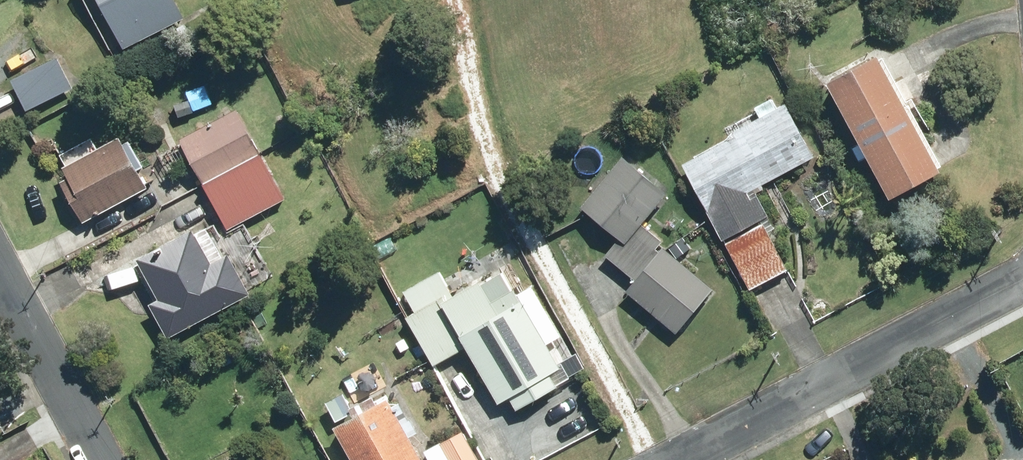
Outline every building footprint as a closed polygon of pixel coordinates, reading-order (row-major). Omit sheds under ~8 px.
[(128,53),(188,22),(177,0),(102,0),(128,53)] [(869,142),(861,146),(868,160),(878,155),(901,197),(949,171),(888,56),(837,83),(869,142)] [(58,61),(14,83),(29,114),(74,92),(58,61)] [(192,102),(177,105),(180,119),(195,116),(192,102)] [(762,121),(734,136),(736,141),(733,143),(731,140),(695,160),(697,162),(685,168),(753,293),(790,273),(772,239),(779,235),(760,201),(769,196),(765,189),(817,161),(788,107),(779,112),(774,102),(756,112),(762,121)] [(209,182),(262,154),(263,153),(241,111),(183,141),(206,184),(209,182)] [(93,141),(62,159),(69,171),(67,172),(73,182),(64,187),(86,227),(150,192),(140,174),(147,171),(132,144),(126,148),(122,141),(100,153),(93,141)] [(262,154),(209,182),(229,221),(231,223),(272,201),(276,209),(288,203),(286,200),(262,154)] [(626,161),(584,210),(622,242),(607,259),(638,285),(630,295),(680,338),(717,294),(666,251),(662,255),(659,253),(665,246),(643,228),(669,198),(626,161)] [(868,184),(857,191),(864,202),(874,195),(868,184)] [(210,230),(200,236),(197,231),(143,260),(144,262),(164,301),(158,304),(154,306),(172,340),(254,297),(233,256),(226,260),(210,230)] [(415,302),(417,306),(404,313),(435,369),(470,350),(503,409),(513,403),(519,414),(560,391),(559,388),(566,384),(561,374),(564,372),(523,297),(524,296),(509,269),(503,272),(505,275),(500,277),(499,274),(486,282),(487,284),(448,306),(439,289),(415,302)] [(352,459),(423,459),(412,441),(420,437),(402,406),(396,410),(392,403),(380,410),(375,401),(354,413),(346,397),(327,408),(338,427),(354,417),(357,421),(336,433),(352,459)] [(427,457),(429,459),(479,459),(466,436),(427,457)]
